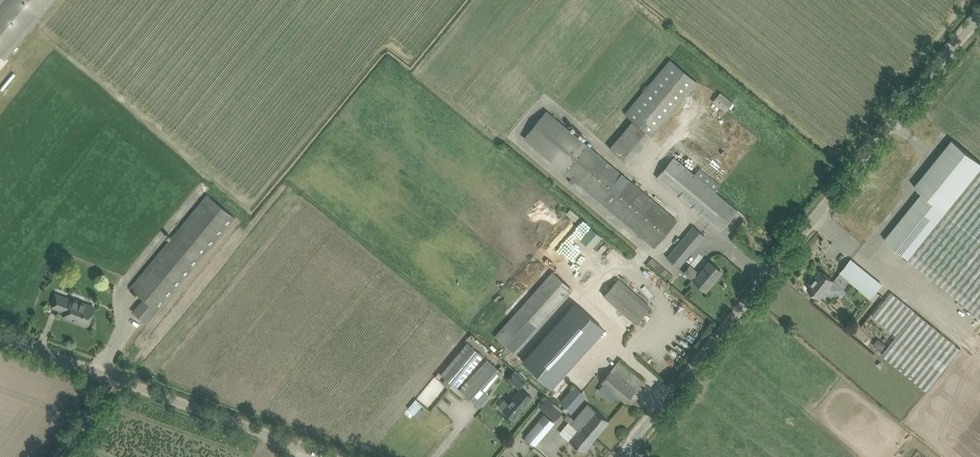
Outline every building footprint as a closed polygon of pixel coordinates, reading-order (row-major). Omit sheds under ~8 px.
[(5,59),(54,0),(0,0),(0,56),(5,59)] [(670,59),(625,113),(652,135),(697,82),(670,59)] [(713,100),(725,110),(732,102),(720,92),(713,100)] [(677,220),(585,143),(547,110),(524,137),(654,247),(677,220)] [(665,123),(655,136),(660,139),(670,127),(665,123)] [(979,317),(979,161),(953,139),(916,185),(923,191),(884,239),(979,317)] [(673,156),(656,177),(720,230),(737,210),(715,191),(720,185),(699,167),(694,174),(673,156)] [(147,324),(235,218),(208,195),(131,287),(144,298),(133,312),(147,324)] [(694,226),(667,257),(678,267),(705,235),(694,226)] [(821,299),(830,286),(834,290),(843,288),(850,280),(872,298),(882,284),(851,259),(834,280),(822,270),(807,288),(821,299)] [(693,280),(704,289),(714,278),(716,279),(722,272),(709,261),(699,273),(690,265),(684,272),(693,280)] [(67,272),(63,265),(56,270),(60,276),(67,272)] [(573,290),(552,271),(494,336),(514,354),(573,290)] [(618,278),(603,295),(635,324),(637,322),(642,326),(646,321),(641,317),(642,317),(646,321),(650,317),(645,313),(651,307),(618,278)] [(961,348),(891,292),(873,315),(897,336),(882,355),(927,391),(961,348)] [(87,326),(91,317),(95,307),(72,298),(71,300),(56,294),(52,306),(67,312),(65,316),(79,322),(87,326)] [(575,303),(523,361),(552,387),(604,329),(575,303)] [(878,338),(872,345),(881,352),(886,345),(878,338)] [(457,387),(483,356),(467,343),(441,374),(457,387)] [(486,391),(502,373),(486,358),(461,386),(462,387),(459,389),(479,407),(490,395),(486,391)] [(625,402),(643,381),(618,361),(601,382),(625,402)] [(514,369),(507,377),(517,386),(524,378),(514,369)] [(435,376),(417,396),(427,405),(445,385),(435,376)] [(582,399),(579,396),(582,392),(574,385),(569,391),(564,396),(561,401),(572,411),(582,399)] [(528,402),(533,397),(521,387),(517,393),(508,402),(505,399),(499,406),(514,419),(528,402)] [(414,397),(406,406),(419,418),(425,411),(420,406),(422,404),(414,397)] [(581,410),(573,419),(595,437),(609,421),(594,409),(587,403),(581,410)] [(545,413),(555,421),(562,413),(552,404),(545,413)] [(554,422),(544,414),(525,436),(535,445),(554,422)] [(595,437),(573,419),(570,416),(567,420),(577,429),(569,439),(584,451),(595,437)]
